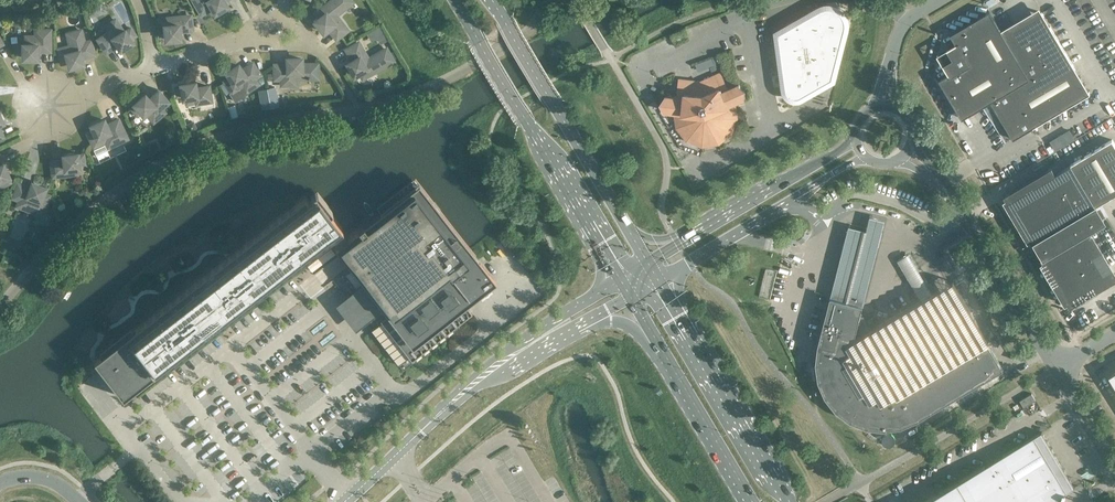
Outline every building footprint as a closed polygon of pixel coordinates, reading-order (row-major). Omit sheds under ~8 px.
[(202,13),(212,7),(215,12),(227,6),(224,0),(194,0),(202,13)] [(324,32),(329,28),(337,38),(347,30),(335,15),(352,2),(351,0),(332,0),(317,12),(321,17),(316,21),(324,32)] [(96,4),(86,6),(89,16),(98,13),(96,4)] [(777,32),(780,51),(812,47),(813,56),(840,53),(846,28),(846,27),(846,26),(846,25),(846,24),(846,23),(846,22),(846,21),(846,20),(846,19),(846,18),(845,18),(845,17),(845,16),(844,15),(844,14),(843,14),(843,13),(842,12),(841,11),(841,10),(840,10),(839,9),(838,9),(838,8),(837,8),(836,7),(835,7),(834,7),(834,6),(833,6),(832,6),(831,6),(830,6),(829,6),(828,6),(827,6),(826,6),(825,6),(824,6),(823,7),(822,7),(821,7),(821,8),(820,8),(808,15),(809,23),(800,24),(799,20),(777,32)] [(1090,93),(1050,26),(1030,38),(1035,45),(1026,51),(1024,48),(1017,46),(1012,49),(1007,39),(990,11),(951,34),(956,43),(947,49),(952,58),(943,64),(949,73),(939,79),(962,118),(991,101),(1013,139),(1090,93)] [(192,29),(190,16),(167,18),(167,17),(158,17),(160,37),(166,36),(166,38),(180,37),(179,30),(192,29)] [(122,31),(119,25),(115,20),(104,27),(108,33),(99,38),(106,49),(117,42),(121,47),(132,40),(131,39),(136,35),(131,28),(126,31),(125,29),(122,31)] [(381,27),(371,33),(376,41),(379,41),(386,37),(381,27)] [(17,54),(24,54),(24,56),(37,56),(37,50),(50,50),(50,30),(36,30),(36,37),(26,37),(26,43),(24,43),(24,45),(17,45),(17,54)] [(68,34),(71,46),(59,49),(62,62),(68,60),(70,66),(83,63),(81,57),(94,54),(90,41),(84,43),(81,30),(68,34)] [(368,59),(358,43),(347,49),(353,60),(348,63),(354,75),(360,72),(363,77),(393,60),(386,49),(368,59)] [(812,47),(780,51),(781,60),(787,60),(789,80),(784,81),(785,88),(785,89),(785,90),(786,91),(786,92),(786,93),(787,93),(787,94),(788,94),(788,95),(789,95),(789,96),(790,96),(791,97),(792,97),(793,97),(793,98),(794,98),(795,98),(796,98),(797,98),(798,98),(799,98),(800,97),(801,97),(802,97),(802,96),(808,93),(817,88),(833,79),(840,53),(813,56),(812,47)] [(288,58),(288,65),(275,65),(275,78),(282,78),(282,85),(295,84),(295,78),(317,78),(316,64),(301,65),(301,58),(288,58)] [(225,81),(233,92),(230,94),(235,101),(248,93),(247,91),(258,83),(254,78),(260,75),(253,63),(242,70),(238,65),(227,72),(231,78),(225,81)] [(665,96),(660,103),(663,110),(675,112),(677,127),(687,140),(703,146),(703,145),(706,145),(708,143),(713,142),(715,143),(718,143),(719,143),(731,133),(737,118),(735,102),(745,97),(746,89),(739,84),(727,89),(720,72),(701,81),(680,79),(678,97),(665,96)] [(181,84),(182,86),(176,87),(177,96),(183,95),(184,97),(186,96),(188,102),(210,98),(208,85),(196,88),(194,81),(181,84)] [(275,87),(267,88),(270,107),(278,106),(275,87)] [(270,107),(267,88),(259,89),(262,109),(270,107)] [(132,108),(137,115),(142,111),(144,113),(146,111),(154,120),(164,112),(160,107),(168,101),(159,90),(149,99),(145,94),(135,103),(136,104),(132,108)] [(235,104),(228,106),(231,116),(238,114),(235,104)] [(92,125),(95,131),(89,134),(95,146),(106,140),(109,146),(121,141),(118,135),(124,132),(118,120),(107,125),(104,120),(92,125)] [(193,121),(185,124),(188,132),(196,129),(193,121)] [(1039,240),(1086,212),(1095,227),(1105,221),(1096,206),(1114,194),(1114,145),(1112,139),(1056,173),(1052,166),(1006,193),(1022,219),(1019,221),(1023,228),(1026,226),(1035,242),(1039,240)] [(150,145),(143,149),(146,156),(153,152),(150,145)] [(54,176),(77,173),(76,166),(79,166),(79,164),(85,163),(84,154),(77,155),(77,153),(64,154),(65,161),(52,162),(54,176)] [(1,185),(10,181),(7,176),(9,175),(3,163),(0,164),(0,183),(1,185)] [(14,197),(20,199),(18,205),(42,214),(49,196),(43,194),(45,188),(33,183),(31,189),(19,185),(14,197)] [(83,191),(87,196),(92,192),(88,186),(83,191)] [(352,299),(354,298),(366,313),(365,315),(365,316),(374,309),(376,312),(371,316),(376,322),(369,327),(403,371),(459,327),(454,320),(469,309),(462,301),(490,280),(470,253),(470,254),(418,187),(366,227),(362,222),(357,226),(359,227),(347,236),(340,228),(342,227),(330,211),(318,196),(314,199),(301,209),(298,205),(102,358),(113,372),(116,370),(129,387),(321,237),(324,241),(331,235),(338,243),(334,246),(350,266),(341,272),(351,285),(345,290),(352,299)] [(8,198),(4,208),(9,210),(13,200),(8,198)] [(1039,240),(1047,254),(1044,256),(1072,305),(1088,295),(1090,298),(1096,294),(1095,291),(1114,279),(1114,273),(1089,230),(1095,227),(1086,212),(1039,240)] [(866,229),(848,225),(830,298),(863,306),(884,219),(869,216),(866,229)] [(921,301),(933,294),(909,254),(897,261),(921,301)] [(969,351),(987,340),(953,283),(949,285),(933,294),(921,301),(854,340),(851,353),(849,362),(850,371),(851,371),(854,379),(859,386),(867,391),(875,394),(884,395),(892,394),(900,391),(901,391),(955,359),(952,354),(954,344),(962,339),(969,351)] [(830,298),(818,346),(824,347),(822,362),(816,362),(818,374),(819,380),(826,396),(836,409),(850,420),(867,426),(884,428),(901,426),(902,426),(901,425),(917,418),(932,409),(1003,367),(996,355),(987,340),(969,351),(962,339),(954,344),(952,354),(955,359),(901,391),(900,391),(892,394),(884,395),(875,394),(867,391),(859,386),(854,379),(851,371),(850,371),(849,362),(851,353),(854,340),(863,306),(830,298)] [(1032,392),(1019,400),(1024,408),(1037,400),(1032,392)] [(1074,487),(1041,432),(922,501),(1048,501),(1074,487)]
